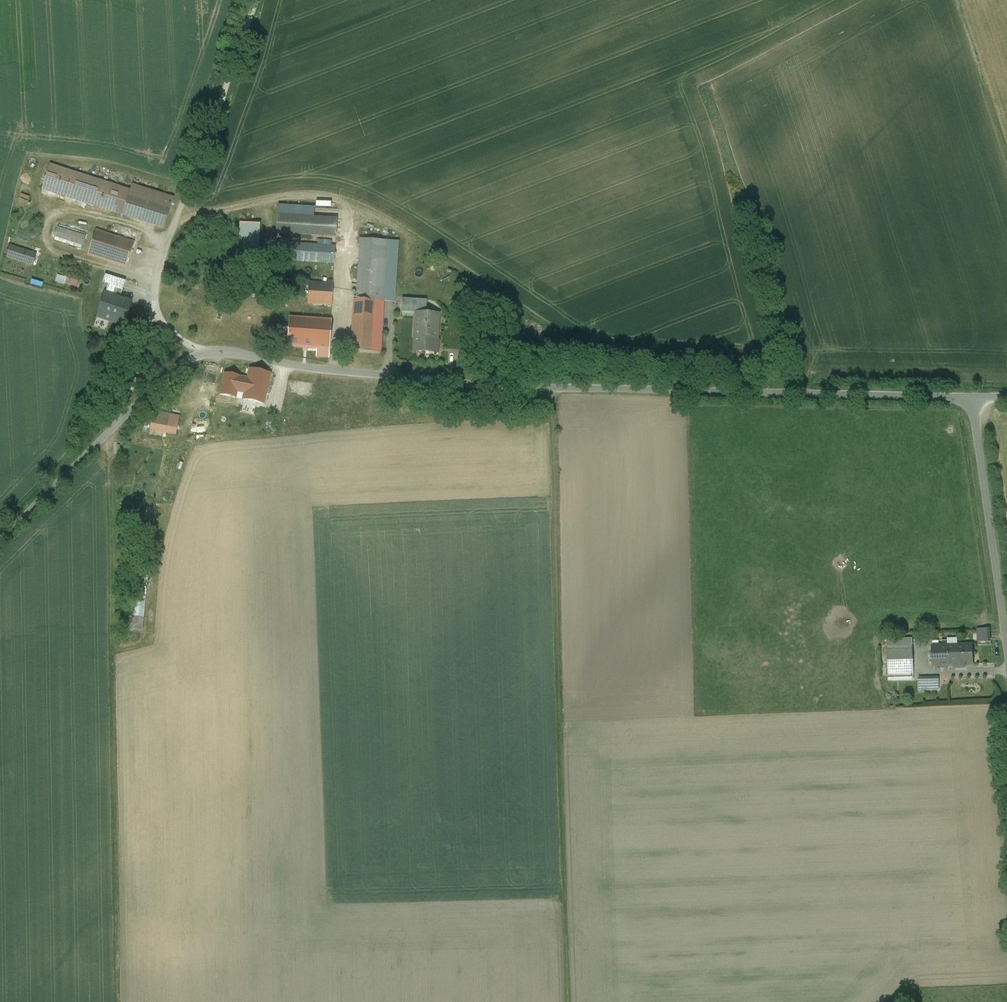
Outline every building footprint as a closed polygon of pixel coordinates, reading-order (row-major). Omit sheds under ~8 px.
[(119,188),(49,166),(42,190),(111,211),(119,188)] [(173,198),(132,185),(128,196),(169,209),(173,198)] [(169,209),(128,196),(123,215),(164,228),(169,209)] [(336,218),(277,215),(276,232),(335,235),(336,218)] [(263,250),(263,223),(242,223),(242,249),(263,250)] [(61,225),(56,239),(83,249),(88,235),(61,225)] [(117,236),(98,229),(89,253),(108,261),(117,236)] [(135,243),(117,236),(108,261),(126,267),(135,243)] [(387,240),(361,239),(357,299),(373,300),(383,301),(387,240)] [(336,246),(276,243),(275,260),(334,263),(336,246)] [(36,255),(10,247),(7,257),(33,265),(36,255)] [(121,280),(106,275),(103,284),(108,285),(98,318),(124,326),(132,302),(115,297),(121,280)] [(333,284),(310,283),(308,303),(332,304),(333,284)] [(427,300),(402,298),(402,309),(416,310),(416,313),(426,313),(427,300)] [(357,299),(355,299),(351,350),(370,351),(373,300),(357,299)] [(383,301),(373,300),(370,351),(380,352),(383,301)] [(426,313),(416,313),(414,339),(437,341),(438,314),(426,313)] [(308,319),(284,317),(282,345),(306,346),(308,319)] [(332,321),(308,319),(306,346),(330,348),(332,321)] [(437,341),(414,339),(414,351),(437,353),(437,345),(436,345),(437,341)] [(330,348),(306,346),(306,355),(329,357),(330,348)] [(270,374),(250,370),(248,379),(245,394),(244,399),(264,404),(270,374)] [(248,379),(225,375),(221,395),(236,398),(237,392),(245,394),(248,379)] [(180,417),(154,412),(150,430),(176,435),(180,417)] [(990,641),(989,628),(977,628),(978,641),(990,641)] [(913,645),(887,646),(888,676),(914,675),(913,645)] [(973,645),(932,646),(933,666),(973,665),(973,645)] [(938,679),(919,680),(919,690),(939,689),(938,679)]
